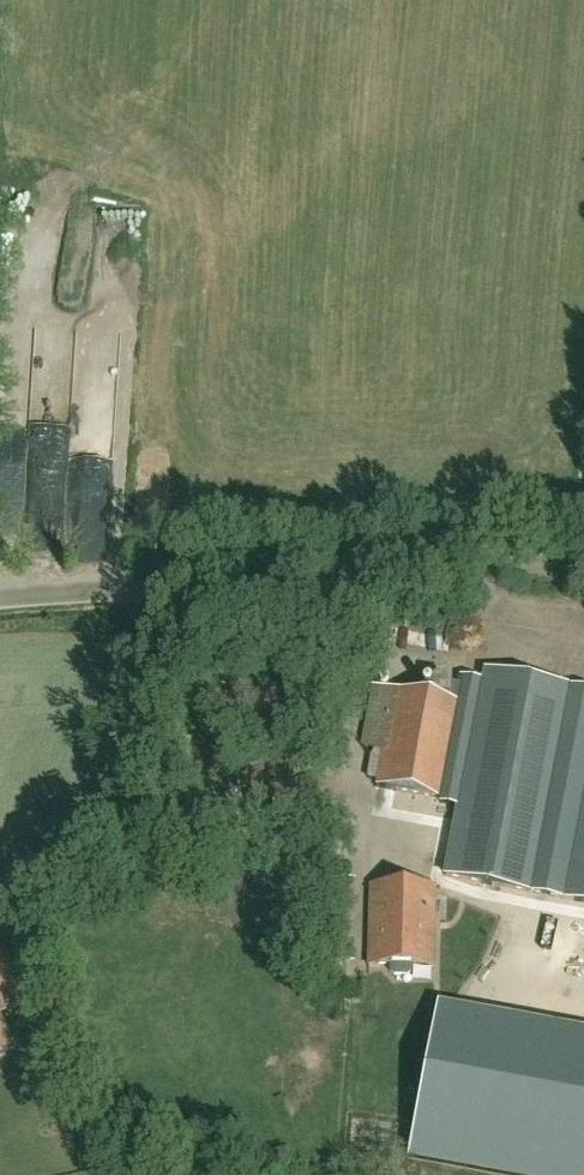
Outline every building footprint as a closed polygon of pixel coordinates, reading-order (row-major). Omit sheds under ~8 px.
[(466,665),(469,618),(447,616),(444,663),(466,665)] [(556,734),(580,738),(583,719),(583,690),(484,671),(479,702),(446,878),(527,893),(556,734)] [(460,704),(395,692),(373,688),(361,750),(372,752),(367,781),(378,783),(377,788),(442,801),(460,704)] [(323,882),(320,964),(353,965),(356,906),(354,906),(355,883),(323,882)] [(433,967),(435,888),(370,886),(368,966),(433,967)] [(26,1001),(2,952),(0,953),(0,1014),(26,1001)] [(12,1047),(0,1022),(0,1053),(12,1047)]
